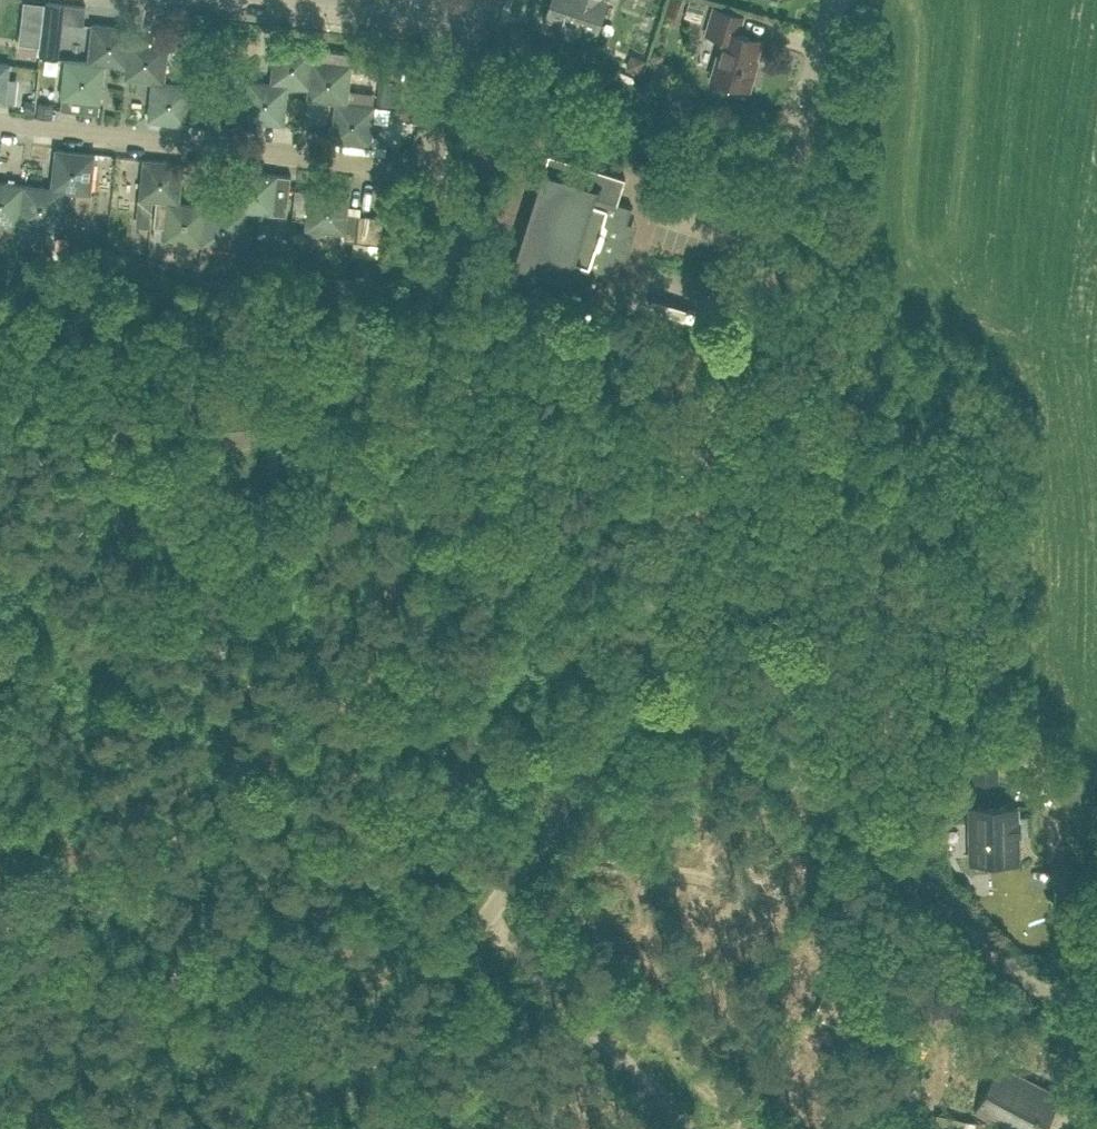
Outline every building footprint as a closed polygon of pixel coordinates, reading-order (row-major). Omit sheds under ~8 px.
[(45,0),(25,0),(23,20),(42,23),(45,0)] [(43,17),(64,20),(66,2),(52,0),(45,0),(45,3),(43,17)] [(565,25),(595,35),(608,0),(551,0),(545,18),(549,19),(546,29),(562,34),(565,25)] [(681,0),(668,0),(664,11),(676,15),(681,0)] [(747,88),(755,60),(753,60),(759,39),(735,32),(740,15),(711,6),(704,32),(720,37),(709,76),(747,88)] [(106,65),(128,67),(130,39),(131,39),(132,28),(93,24),(93,28),(79,26),(76,60),(76,61),(106,64),(106,65)] [(153,82),(165,83),(165,82),(171,31),(156,29),(154,42),(131,39),(130,39),(128,67),(126,79),(153,82)] [(312,58),(313,48),(274,43),(270,83),(286,84),(286,85),(288,86),(307,88),(308,88),(311,58),(312,58)] [(346,102),(346,101),(351,52),(313,48),(312,58),(311,58),(308,88),(307,88),(306,99),(335,102),(335,101),(346,102)] [(6,103),(10,62),(8,62),(9,54),(0,53),(0,103),(6,103)] [(102,103),(106,65),(106,64),(76,61),(76,60),(66,59),(62,99),(63,99),(61,110),(100,114),(101,103),(102,103)] [(284,124),(288,87),(288,86),(271,84),(271,83),(249,80),(244,119),(249,120),(247,129),(261,131),(262,122),(284,124)] [(165,83),(153,82),(149,119),(188,124),(193,85),(165,82),(165,83)] [(33,108),(35,95),(26,94),(25,107),(33,108)] [(39,102),(37,113),(51,115),(53,103),(39,102)] [(336,102),(336,106),(332,140),(371,145),(375,106),(347,102),(347,103),(336,102)] [(388,117),(401,119),(403,109),(390,107),(388,117)] [(403,109),(401,119),(421,121),(424,111),(403,109)] [(97,153),(58,148),(54,186),(63,187),(63,188),(77,190),(74,213),(93,214),(95,190),(93,190),(97,153)] [(627,257),(633,238),(624,235),(633,205),(618,201),(626,176),(550,152),(516,260),(570,276),(571,272),(595,280),(598,269),(612,273),(617,254),(627,257)] [(170,200),(179,201),(183,163),(146,159),(141,198),(140,198),(139,210),(152,211),(153,199),(170,201),(170,200)] [(239,169),(235,207),(246,209),(246,210),(287,215),(292,175),(239,169)] [(26,183),(0,180),(0,220),(21,223),(26,183)] [(63,187),(54,186),(26,183),(21,223),(60,227),(61,223),(73,224),(74,213),(77,190),(63,188),(63,187)] [(357,240),(370,242),(373,216),(360,214),(348,213),(350,193),(310,188),(306,228),(346,233),(346,238),(357,240)] [(203,244),(207,204),(179,201),(170,200),(170,201),(165,239),(203,244)] [(235,207),(207,204),(203,244),(242,248),(252,248),(255,226),(244,225),(246,210),(246,209),(235,207)] [(373,216),(370,242),(383,243),(386,217),(373,216)] [(57,234),(56,246),(69,247),(70,236),(57,234)] [(258,268),(281,270),(283,246),(261,244),(258,268)] [(275,369),(301,368),(301,358),(274,359),(275,369)] [(1016,856),(1015,804),(970,805),(971,837),(978,836),(978,857),(1016,856)] [(1060,1092),(1005,1065),(1019,1033),(1000,1023),(979,1068),(992,1075),(974,1110),(1011,1128),(1042,1128),(1060,1092)]
